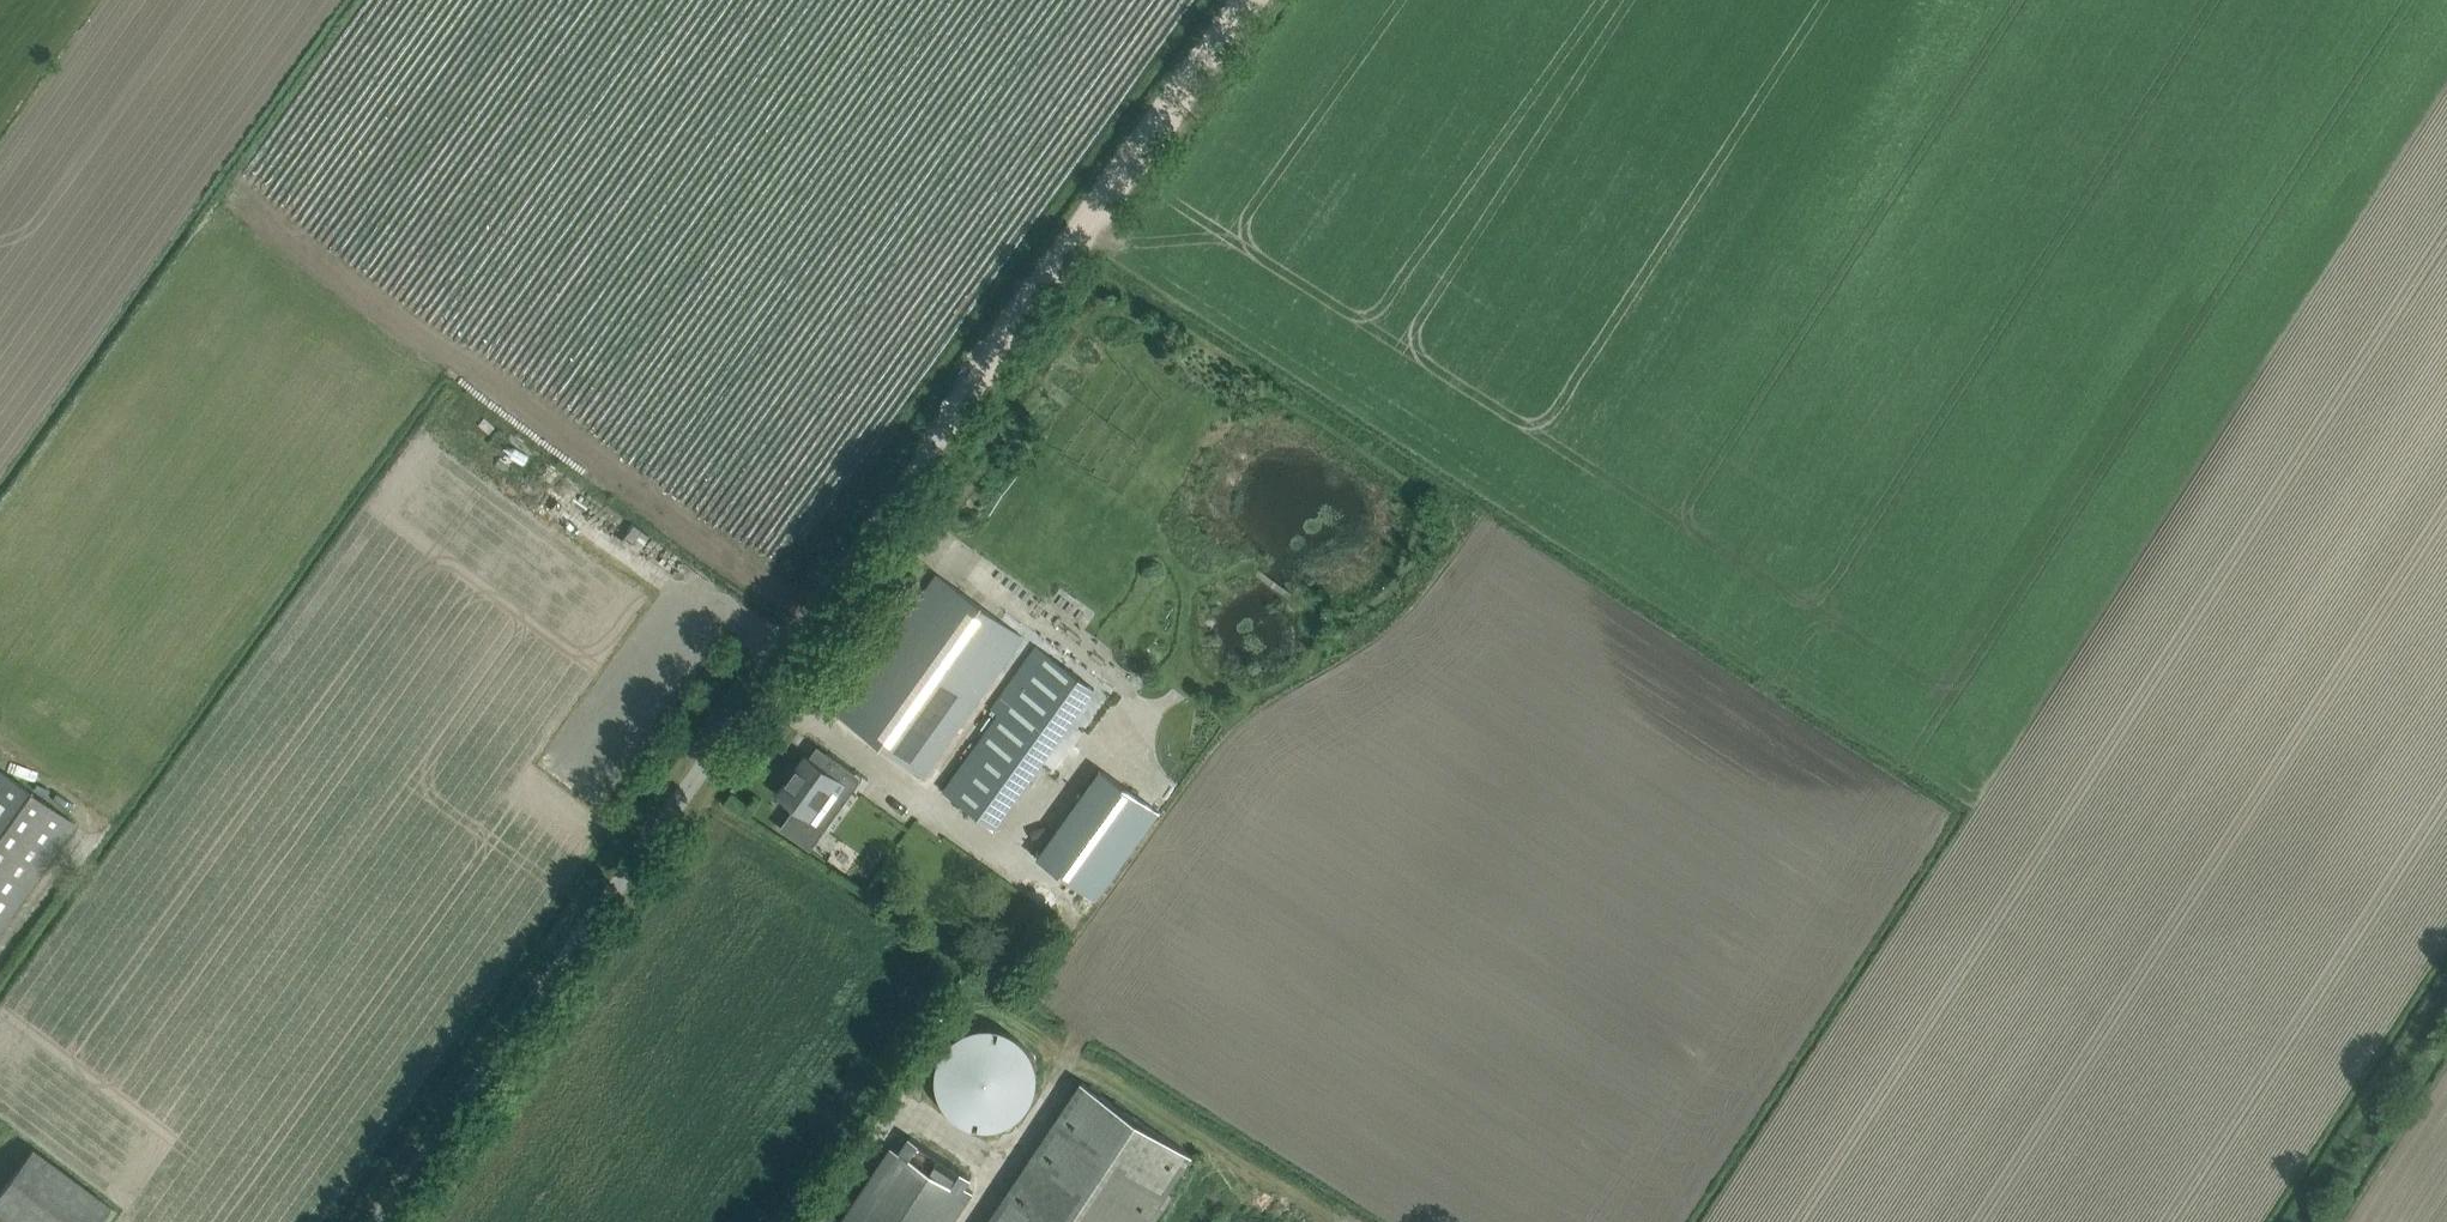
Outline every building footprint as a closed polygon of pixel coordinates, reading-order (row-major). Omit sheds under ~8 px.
[(926,776),(1026,637),(937,573),(837,712),(926,776)] [(995,824),(1095,686),(1040,646),(994,709),(1002,714),(947,790),(995,824)] [(825,828),(847,798),(839,792),(855,771),(827,751),(819,762),(807,754),(778,794),(795,807),(781,826),(803,842),(817,823),(825,828)] [(1103,768),(1039,856),(1098,898),(1162,810),(1103,768)] [(76,824),(0,770),(0,930),(76,824)] [(929,1049),(962,1135),(1042,1105),(1010,1019),(929,1049)] [(987,1221),(1149,1221),(1195,1154),(1083,1079),(987,1221)] [(974,1191),(965,1185),(971,1177),(911,1137),(899,1154),(891,1149),(842,1221),(953,1221),(974,1191)] [(111,1206),(32,1147),(0,1191),(0,1221),(99,1221),(111,1206)]
